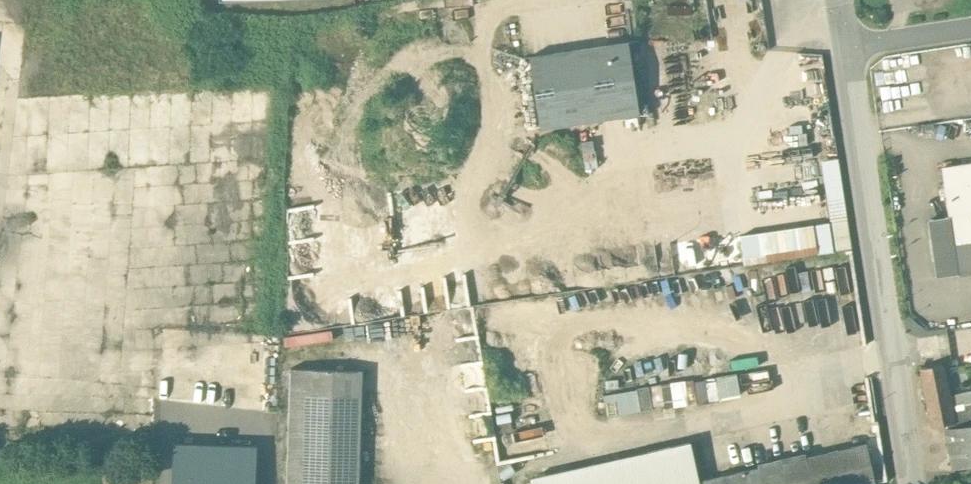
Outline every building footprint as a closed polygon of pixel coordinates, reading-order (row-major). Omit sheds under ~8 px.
[(633,40),(531,57),(543,129),(645,112),(633,40)] [(822,68),(823,51),(796,50),(796,67),(822,68)] [(776,158),(779,174),(800,171),(797,154),(776,158)] [(833,218),(745,228),(749,260),(856,247),(845,156),(826,158),(833,218)] [(948,164),(955,214),(938,216),(945,272),(970,268),(970,161),(948,164)] [(925,369),(935,427),(950,424),(958,468),(970,465),(970,402),(958,404),(951,365),(925,369)] [(291,368),(287,483),(359,483),(362,371),(291,368)] [(714,378),(693,380),(695,398),(715,396),(714,378)] [(605,415),(688,403),(685,379),(602,391),(605,415)] [(530,477),(532,483),(700,483),(690,441),(530,477)] [(172,483),(255,483),(256,445),(174,442),(172,483)] [(702,479),(703,483),(875,483),(876,483),(867,442),(702,479)]
